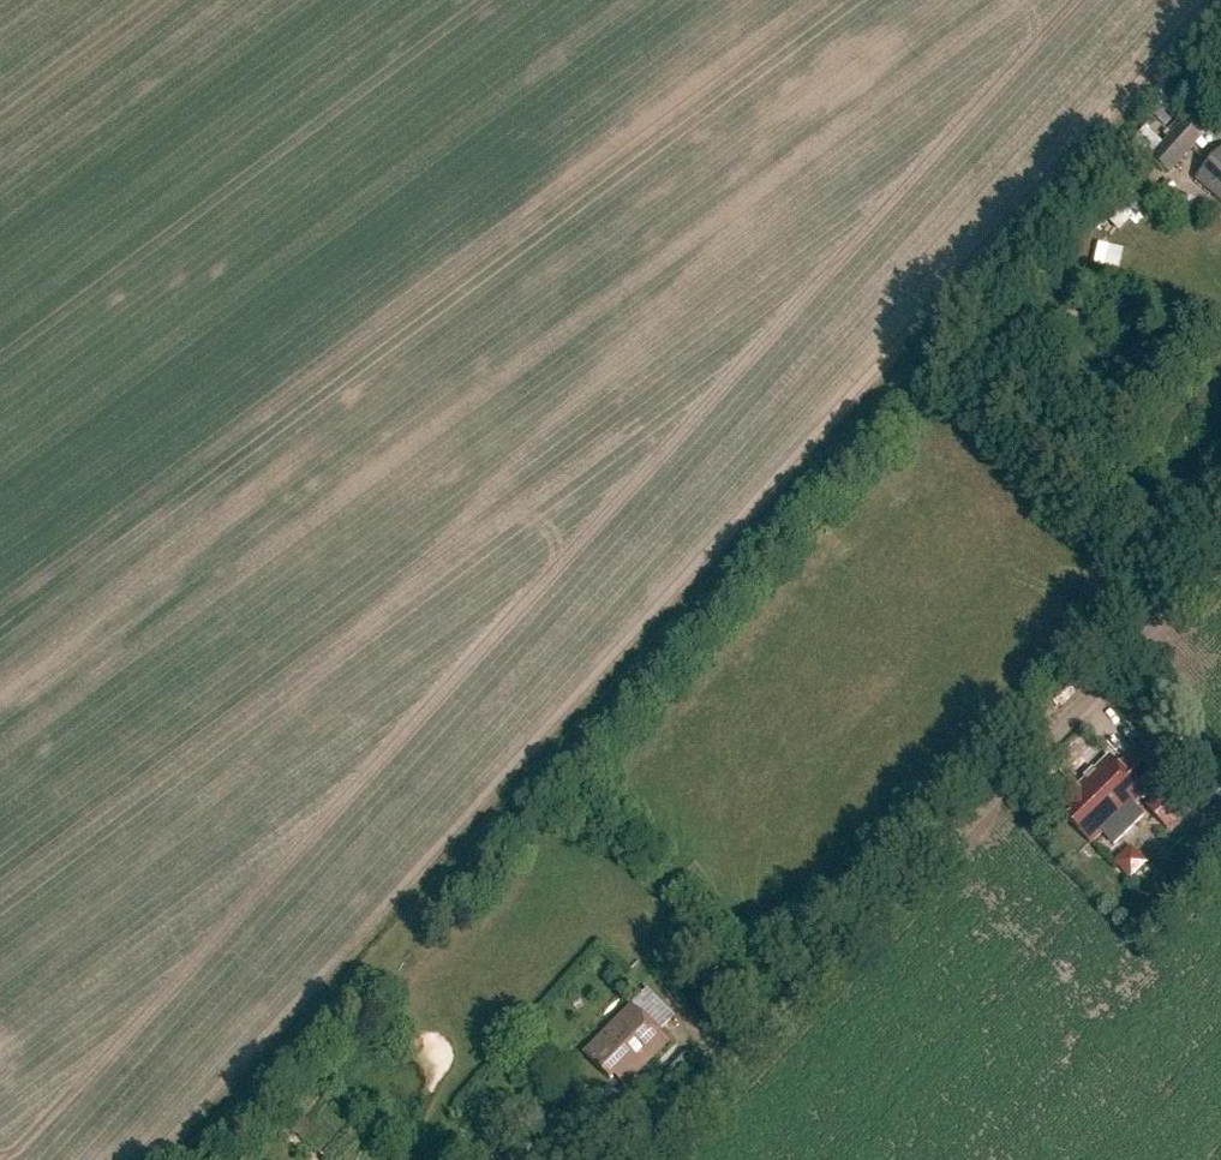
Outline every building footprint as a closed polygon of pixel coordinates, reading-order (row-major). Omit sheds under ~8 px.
[(1151,159),(1170,176),(1202,141),(1182,124),(1151,159)] [(1144,127),(1131,142),(1151,159),(1164,144),(1144,127)] [(1197,181),(1220,203),(1220,154),(1197,181)] [(1142,792),(1176,759),(1153,735),(1119,769),(1109,759),(1077,791),(1070,783),(1056,796),(1075,816),(1070,820),(1092,843),(1110,826),(1111,827),(1144,795),(1142,792)] [(1170,833),(1197,809),(1173,783),(1146,807),(1170,833)] [(1132,884),(1152,861),(1129,841),(1109,864),(1132,884)] [(646,992),(633,1006),(584,1055),(610,1081),(615,1077),(625,1087),(670,1042),(641,1014),(655,1000),(646,992)]
